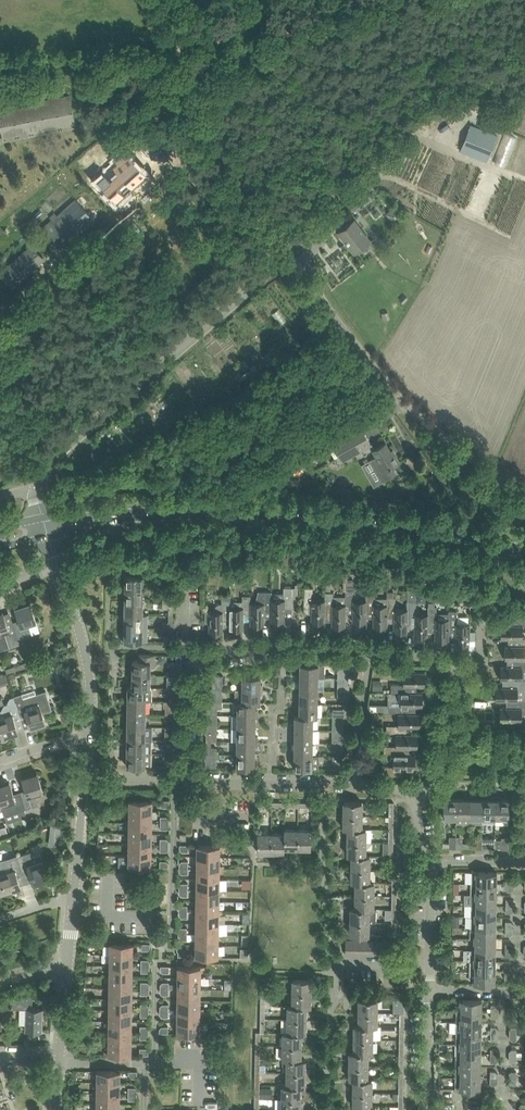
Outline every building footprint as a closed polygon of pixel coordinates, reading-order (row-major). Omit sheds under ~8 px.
[(76,127),(70,95),(0,109),(0,123),(3,140),(76,127)] [(471,125),(461,151),(487,161),(497,136),(471,125)] [(496,162),(507,166),(516,137),(505,133),(496,162)] [(524,157),(524,141),(520,139),(510,168),(520,171),(524,157)] [(117,163),(97,180),(117,202),(125,195),(122,192),(130,185),(133,189),(148,175),(126,151),(115,161),(117,163)] [(81,194),(43,228),(62,250),(101,216),(81,194)] [(360,207),(355,200),(348,205),(354,212),(360,207)] [(403,217),(395,207),(386,215),(393,225),(403,217)] [(339,231),(355,252),(370,240),(354,220),(339,231)] [(1,273),(13,286),(44,259),(32,245),(1,273)] [(361,426),(332,443),(333,445),(339,456),(342,461),(372,445),(361,426)] [(305,456),(317,450),(312,440),(292,451),(295,457),(303,452),(305,456)] [(393,456),(386,443),(374,450),(377,456),(371,460),(382,481),(396,473),(392,466),(400,462),(395,454),(393,456)] [(310,473),(315,470),(312,464),(307,468),(310,473)] [(289,565),(290,565),(291,564),(292,564),(292,571),(298,571),(298,562),(294,562),(294,560),(293,558),(293,557),(291,557),(290,556),(289,556),(288,556),(287,557),(286,558),(285,560),(285,561),(285,562),(286,563),(287,564),(289,565)] [(229,558),(220,559),(221,571),(230,570),(229,558)] [(143,588),(143,575),(125,575),(125,583),(122,583),(122,588),(125,588),(143,588)] [(325,592),(325,599),(325,612),(332,612),(332,625),(346,625),(346,612),(346,604),(346,596),(334,596),(334,592),(331,592),(331,582),(326,582),(326,592),(325,592)] [(460,583),(450,582),(449,594),(460,595),(460,583)] [(271,611),(271,620),(285,620),(285,607),(292,607),(292,596),(293,587),(284,587),(284,599),(272,598),(271,611)] [(304,607),(304,613),(311,613),(311,621),(325,621),(325,612),(325,599),(313,599),(313,587),(304,587),(304,596),(304,607)] [(143,601),(143,588),(125,588),(122,588),(122,593),(125,593),(125,601),(143,601)] [(346,596),(346,604),(346,612),(353,612),(352,621),(367,621),(367,612),(366,600),(354,600),(355,588),(354,588),(347,588),(346,588),(346,596)] [(408,601),(408,609),(408,625),(414,625),(414,628),(414,635),(428,635),(428,631),(428,626),(428,614),(421,614),(416,608),(416,589),(408,589),(408,601)] [(250,615),(250,624),(264,624),(264,611),(271,611),(272,598),(272,591),(263,591),(258,591),(255,603),(251,603),(250,615)] [(387,598),(387,604),(387,617),(394,617),(394,630),(408,631),(408,625),(408,609),(396,609),(396,597),(394,597),(394,591),(388,591),(388,597),(387,597),(387,598)] [(366,592),(366,600),(367,612),(373,612),(373,626),(387,626),(387,617),(387,604),(387,598),(375,597),(375,592),(366,592)] [(205,611),(205,622),(209,622),(209,633),(223,633),(223,619),(230,619),(230,607),(230,601),(230,595),(222,595),(222,599),(222,603),(220,603),(217,604),(216,606),(214,608),(214,611),(205,611)] [(230,619),(230,628),(244,629),(244,615),(250,615),(251,603),(251,595),(242,595),(242,601),(230,601),(230,607),(230,619)] [(122,609),(122,614),(125,614),(143,614),(143,601),(125,601),(125,609),(122,609)] [(163,602),(163,608),(169,608),(169,615),(173,616),(174,608),(175,608),(175,602),(163,602)] [(428,606),(428,614),(428,626),(435,626),(435,631),(435,640),(449,640),(449,638),(449,631),(449,618),(449,613),(437,613),(437,606),(435,606),(435,602),(428,602),(428,606)] [(36,621),(30,603),(30,604),(17,608),(16,607),(15,608),(20,622),(14,624),(17,633),(19,639),(32,634),(29,623),(36,621)] [(449,631),(449,638),(455,639),(455,644),(470,644),(470,640),(470,631),(470,623),(468,623),(468,616),(457,616),(458,611),(457,611),(454,611),(449,611),(449,613),(449,618),(449,631)] [(8,642),(10,647),(17,645),(14,634),(17,633),(14,624),(7,626),(4,614),(3,612),(2,612),(2,613),(0,614),(0,645),(8,642)] [(148,615),(143,615),(125,614),(122,614),(122,619),(124,619),(124,627),(126,627),(136,627),(143,627),(148,628),(148,615)] [(162,624),(162,628),(174,628),(174,622),(173,622),(173,616),(169,615),(169,621),(162,621),(162,624)] [(515,617),(515,624),(501,624),(501,638),(519,638),(523,638),(523,626),(524,626),(524,617),(515,617)] [(148,641),(148,628),(143,627),(136,627),(126,627),(124,627),(124,635),(121,635),(121,641),(124,641),(143,641),(148,641)] [(162,628),(162,634),(168,635),(168,641),(173,641),(173,635),(174,635),(174,628),(162,628)] [(505,659),(507,659),(514,659),(524,659),(524,638),(523,638),(519,638),(519,645),(508,645),(505,645),(505,659)] [(155,667),(155,654),(139,654),(139,661),(132,661),(132,669),(129,669),(129,674),(132,674),(151,674),(151,667),(155,667)] [(28,657),(27,660),(29,665),(36,663),(33,655),(28,657)] [(500,680),(503,680),(510,680),(510,679),(522,679),(522,667),(524,667),(524,659),(514,659),(514,665),(507,665),(501,665),(500,680)] [(181,661),(176,661),(170,661),(170,668),(170,674),(181,674),(181,668),(182,668),(182,661),(181,661)] [(27,662),(5,669),(7,673),(28,666),(27,662)] [(298,671),(298,677),(300,677),(318,677),(324,677),(325,664),(318,664),(300,663),(300,671),(299,671),(298,671)] [(350,667),(350,664),(338,664),(338,677),(349,677),(349,674),(349,673),(349,671),(350,671),(350,667)] [(425,686),(425,672),(403,671),(403,684),(391,684),(391,692),(395,692),(401,692),(411,692),(411,685),(425,686)] [(151,687),(151,674),(132,674),(129,674),(129,679),(132,679),(132,687),(128,687),(132,687),(146,687),(151,687)] [(167,687),(170,688),(178,688),(182,688),(182,681),(181,681),(181,678),(181,674),(170,674),(167,674),(167,687)] [(211,675),(211,682),(212,682),(212,688),(218,688),(223,688),(223,682),(223,675),(211,675)] [(242,675),(242,689),(263,689),(263,684),(260,684),(261,676),(242,675)] [(298,677),(298,682),(299,682),(300,682),(300,690),(318,690),(318,677),(300,677),(298,677)] [(350,687),(350,684),(349,684),(349,677),(338,677),(338,690),(349,690),(350,687)] [(496,700),(508,700),(514,700),(524,700),(524,679),(522,679),(510,679),(510,680),(510,686),(496,686),(496,700)] [(373,680),(373,690),(382,690),(382,680),(373,680)] [(152,687),(151,687),(146,687),(132,687),(128,687),(128,695),(125,695),(125,700),(128,700),(146,700),(152,701),(152,687)] [(210,701),(218,701),(222,701),(222,695),(218,695),(218,688),(212,688),(212,695),(211,695),(210,701)] [(242,689),(242,702),(256,702),(260,702),(260,694),(261,694),(262,694),(263,689),(242,689)] [(297,697),(297,703),(299,703),(318,703),(318,690),(300,690),(300,697),(297,697)] [(14,695),(13,695),(14,696),(20,716),(26,714),(30,726),(31,728),(45,723),(46,723),(42,712),(52,709),(46,691),(36,694),(29,697),(24,698),(22,693),(14,695)] [(389,712),(389,713),(399,713),(416,713),(416,709),(414,709),(414,706),(416,706),(422,706),(423,704),(425,705),(425,697),(423,697),(423,692),(411,692),(401,692),(395,692),(395,704),(389,704),(389,712)] [(0,710),(0,724),(4,737),(18,732),(14,718),(20,716),(14,696),(10,697),(8,702),(8,703),(4,704),(1,710),(0,710)] [(146,713),(146,700),(128,700),(125,700),(125,705),(127,705),(127,713),(146,713)] [(500,721),(522,721),(522,715),(524,713),(524,700),(514,700),(508,700),(508,707),(500,707),(500,721)] [(206,701),(206,708),(207,708),(207,714),(212,714),(212,707),(218,707),(222,707),(222,701),(218,701),(210,701),(206,701)] [(238,702),(238,715),(258,715),(258,710),(256,710),(256,702),(242,702),(238,702)] [(297,703),(297,708),(299,708),(299,715),(299,716),(313,716),(318,716),(318,704),(318,703),(299,703),(297,703)] [(333,710),(333,716),(345,717),(349,717),(349,713),(349,710),(348,710),(348,703),(344,703),(343,709),(333,709),(333,710)] [(146,726),(146,713),(127,713),(127,721),(124,721),(124,726),(127,726),(146,726)] [(420,727),(420,713),(399,713),(398,725),(387,725),(387,733),(396,733),(406,733),(406,727),(420,727)] [(211,721),(207,721),(206,721),(205,727),(217,727),(217,714),(212,714),(211,721)] [(238,715),(237,728),(255,728),(256,720),(257,720),(258,720),(258,715),(238,715)] [(292,724),(292,729),(295,729),(313,729),(313,716),(299,716),(299,715),(295,715),(295,724),(292,724)] [(345,720),(345,717),(333,716),(333,729),(343,730),(343,723),(345,723),(345,720)] [(152,727),(146,726),(127,726),(124,726),(124,731),(127,731),(127,739),(145,739),(152,740),(152,727)] [(217,741),(217,727),(205,727),(205,734),(206,734),(206,736),(206,740),(211,741),(217,741)] [(237,728),(237,741),(255,741),(257,741),(257,736),(255,736),(255,728),(237,728)] [(292,729),(292,734),(295,734),(294,742),(313,742),(313,729),(295,729),(292,729)] [(344,739),(344,736),(343,736),(343,730),(333,729),(332,742),(344,742),(344,739)] [(418,747),(418,733),(406,733),(396,733),(396,745),(384,745),(384,754),(394,754),(404,754),(404,747),(418,747)] [(125,747),(124,752),(145,752),(152,753),(152,740),(145,739),(127,739),(127,747),(125,747)] [(165,753),(164,753),(171,753),(176,753),(176,747),(177,747),(177,740),(173,740),(165,740),(165,747),(165,753)] [(211,747),(211,741),(206,740),(206,747),(205,747),(205,754),(217,754),(217,747),(211,747)] [(237,741),(237,754),(255,754),(255,747),(257,747),(257,741),(255,741),(237,741)] [(292,750),(292,755),(312,755),(313,742),(294,742),(294,750),(292,750)] [(343,755),(343,749),(344,749),(344,745),(344,742),(332,742),(332,749),(338,749),(338,755),(343,755)] [(145,766),(151,766),(152,753),(145,753),(127,752),(124,752),(124,757),(127,758),(127,766),(145,766)] [(163,758),(163,761),(163,762),(163,764),(164,765),(164,766),(165,766),(177,766),(177,760),(176,760),(176,753),(164,753),(164,755),(163,757),(163,758)] [(206,767),(216,767),(217,754),(205,754),(205,760),(206,760),(206,763),(206,767)] [(237,754),(237,767),(255,768),(257,768),(257,762),(255,762),(255,754),(237,754)] [(415,768),(415,754),(404,754),(394,754),(394,766),(382,766),(382,774),(402,775),(402,768),(415,768)] [(292,755),(292,760),(294,760),(294,768),(312,769),(319,769),(319,763),(312,763),(312,755),(292,755)] [(343,759),(343,755),(338,755),(338,762),(332,762),(332,769),(344,769),(344,766),(344,762),(343,762),(343,761),(343,759)] [(27,791),(21,793),(25,808),(38,804),(39,804),(35,793),(43,791),(37,773),(22,777),(26,789),(27,791)] [(10,781),(0,785),(0,801),(1,804),(4,815),(25,808),(21,793),(14,796),(10,781)] [(456,822),(456,817),(456,798),(443,798),(443,816),(450,816),(450,822),(456,822)] [(469,823),(470,798),(456,798),(456,817),(456,822),(457,822),(457,823),(469,823)] [(482,823),(483,817),(483,799),(470,798),(469,823),(482,823)] [(152,811),(152,800),(129,799),(129,800),(125,800),(125,802),(129,803),(129,811),(152,811)] [(483,817),(482,823),(495,823),(496,817),(496,799),(483,799),(483,817)] [(509,817),(509,799),(496,799),(496,817),(509,817)] [(258,806),(258,814),(267,814),(267,806),(268,806),(268,801),(258,801),(258,806)] [(344,801),(344,815),(362,815),(362,813),(362,801),(344,801)] [(299,802),(298,807),(300,807),(302,807),(302,811),(303,811),(308,811),(308,807),(312,807),(312,802),(299,802)] [(152,822),(152,811),(129,811),(129,820),(125,819),(125,822),(152,822)] [(344,828),(348,828),(362,828),(362,815),(344,815),(344,828)] [(152,833),(152,822),(125,822),(125,824),(129,824),(129,833),(152,833)] [(348,828),(348,841),(366,842),(366,829),(366,828),(362,828),(348,828)] [(285,834),(285,847),(297,848),(298,829),(285,829),(285,834)] [(298,829),(297,848),(311,848),(311,830),(298,829)] [(152,844),(152,833),(129,833),(129,842),(124,842),(124,844),(152,844)] [(258,833),(257,851),(271,852),(271,833),(258,833)] [(271,833),(271,852),(284,852),(285,847),(285,834),(271,833)] [(456,848),(456,837),(449,836),(449,842),(443,842),(443,847),(449,847),(449,848),(456,848)] [(348,855),(347,855),(352,855),(366,855),(366,842),(348,841),(348,855)] [(151,855),(152,844),(124,844),(124,847),(129,847),(129,855),(151,855)] [(224,849),(224,845),(197,845),(197,856),(220,857),(220,849),(224,849)] [(21,855),(18,856),(22,871),(29,869),(33,881),(33,883),(48,878),(41,854),(33,856),(31,852),(21,855)] [(120,866),(120,867),(124,867),(128,867),(151,867),(151,855),(129,855),(120,855),(120,866)] [(352,855),(352,868),(370,868),(370,855),(366,855),(352,855)] [(0,861),(0,873),(0,874),(1,876),(6,892),(20,887),(21,887),(20,885),(16,873),(22,871),(18,856),(11,858),(5,860),(0,861)] [(197,856),(197,867),(220,868),(223,868),(223,864),(220,864),(220,857),(197,856)] [(223,871),(223,868),(197,867),(197,878),(219,879),(220,871),(223,871)] [(351,881),(351,882),(356,882),(356,881),(370,882),(370,881),(370,868),(352,868),(351,881)] [(497,883),(497,872),(472,871),(472,883),(497,883)] [(197,878),(197,889),(223,890),(223,889),(227,889),(227,879),(219,879),(197,878)] [(356,882),(356,895),(374,895),(374,882),(374,881),(370,881),(370,882),(356,881),(356,882)] [(496,894),(497,883),(472,883),(472,894),(496,894)] [(223,892),(223,890),(197,889),(196,900),(219,901),(219,892),(223,892)] [(496,905),(496,894),(472,894),(471,905),(496,905)] [(356,895),(355,908),(374,909),(374,908),(374,895),(356,895)] [(196,900),(196,912),(223,912),(223,909),(219,909),(219,901),(196,900)] [(496,917),(496,905),(471,905),(471,916),(496,917)] [(351,909),(351,921),(369,922),(376,922),(376,908),(374,908),(374,909),(355,908),(355,909),(351,909)] [(223,915),(223,912),(196,912),(196,923),(219,923),(219,915),(223,915)] [(496,928),(496,917),(471,916),(471,927),(496,928)] [(351,921),(351,935),(369,935),(369,924),(369,922),(351,921)] [(196,923),(196,934),(219,934),(222,934),(222,931),(219,931),(219,923),(196,923)] [(471,938),(471,939),(475,939),(475,938),(496,939),(496,928),(471,927),(471,938)] [(222,937),(222,934),(196,934),(196,945),(218,945),(218,937),(222,937)] [(475,939),(475,949),(495,950),(496,939),(475,938),(475,939)] [(354,954),(355,940),(346,940),(345,954),(354,954)] [(362,954),(362,940),(355,940),(354,954),(362,954)] [(370,954),(370,941),(362,940),(362,954),(370,954)] [(378,955),(378,941),(370,941),(370,954),(378,955)] [(386,955),(386,941),(378,941),(378,955),(386,955)] [(394,955),(394,941),(386,941),(386,955),(394,955)] [(133,954),(133,943),(106,942),(106,945),(110,945),(110,954),(133,954)] [(222,957),(222,955),(218,955),(218,945),(196,945),(195,956),(222,957)] [(470,949),(470,960),(495,961),(495,950),(475,949),(470,949)] [(132,965),(133,954),(110,954),(110,963),(106,963),(106,965),(132,965)] [(470,968),(470,971),(495,972),(495,961),(470,960),(470,968)] [(132,976),(132,965),(106,965),(106,968),(110,968),(110,976),(132,976)] [(205,969),(205,966),(178,966),(178,977),(201,978),(201,969),(205,969)] [(470,971),(470,979),(475,979),(475,982),(473,982),(473,983),(495,983),(495,972),(470,971)] [(105,985),(105,987),(109,987),(132,988),(132,976),(110,976),(109,985),(105,985)] [(178,977),(178,988),(205,989),(208,989),(208,978),(201,978),(178,977)] [(293,990),(293,992),(311,993),(311,979),(293,979),(293,990)] [(261,989),(261,992),(266,992),(271,992),(271,982),(261,982),(261,989)] [(105,987),(105,990),(109,990),(109,998),(132,999),(132,988),(109,987),(105,987)] [(205,991),(205,989),(178,988),(178,999),(200,1000),(200,991),(205,991)] [(261,992),(261,1005),(265,1005),(272,1005),(272,992),(271,992),(266,992),(261,992)] [(292,1005),(292,1006),(306,1006),(311,1006),(311,993),(293,992),(292,1005)] [(42,1032),(43,1009),(32,1008),(33,995),(13,999),(13,1008),(20,1008),(19,1024),(26,1024),(26,1031),(42,1032)] [(132,1010),(132,999),(109,998),(109,1007),(105,1007),(105,1009),(132,1010)] [(178,999),(177,1010),(204,1011),(204,1008),(200,1008),(200,1000),(178,999)] [(359,999),(359,1012),(377,1013),(377,1010),(377,999),(359,999)] [(482,1011),(482,999),(460,999),(460,1000),(461,1000),(461,1011),(482,1011)] [(287,1006),(287,1019),(306,1019),(306,1006),(292,1006),(292,1005),(287,1005),(287,1006)] [(132,1021),(132,1010),(105,1009),(105,1012),(109,1012),(109,1020),(132,1021)] [(204,1013),(204,1011),(177,1010),(177,1021),(200,1022),(200,1013),(204,1013)] [(482,1011),(461,1011),(457,1010),(456,1022),(481,1022),(482,1011)] [(359,1025),(359,1026),(373,1026),(377,1026),(377,1020),(377,1013),(359,1012),(359,1025)] [(287,1019),(287,1032),(301,1032),(301,1033),(306,1033),(306,1019),(287,1019)] [(131,1032),(132,1021),(109,1020),(109,1029),(104,1029),(104,1031),(131,1032)] [(204,1033),(204,1031),(200,1031),(200,1022),(177,1021),(177,1033),(204,1033)] [(481,1033),(481,1022),(456,1022),(456,1033),(481,1033)] [(354,1025),(354,1039),(373,1039),(381,1039),(381,1026),(377,1026),(373,1026),(359,1026),(359,1025),(354,1025)] [(131,1043),(131,1032),(104,1031),(104,1034),(109,1034),(109,1043),(131,1043)] [(283,1032),(283,1045),(301,1046),(301,1033),(301,1032),(287,1032),(283,1032)] [(481,1044),(481,1033),(456,1033),(456,1044),(481,1044)] [(354,1052),(368,1052),(368,1053),(373,1053),(373,1052),(373,1039),(354,1039),(354,1052)] [(131,1054),(131,1043),(109,1043),(108,1052),(104,1052),(104,1054),(131,1054)] [(481,1055),(481,1044),(456,1044),(456,1055),(481,1055)] [(283,1045),(283,1059),(301,1059),(301,1046),(283,1045)] [(350,1052),(350,1065),(368,1065),(368,1053),(368,1052),(354,1052),(350,1052)] [(481,1066),(481,1055),(456,1055),(456,1066),(481,1066)] [(283,1059),(283,1064),(287,1064),(287,1072),(305,1072),(305,1059),(301,1059),(283,1059)] [(349,1078),(349,1079),(354,1079),(368,1079),(368,1065),(350,1065),(349,1078)] [(480,1077),(481,1066),(456,1066),(456,1077),(480,1077)] [(120,1082),(120,1071),(93,1070),(93,1073),(97,1073),(97,1082),(120,1082)] [(287,1072),(286,1085),(305,1086),(305,1072),(287,1072)] [(480,1089),(480,1077),(456,1077),(455,1088),(480,1089)] [(354,1079),(353,1092),(372,1092),(372,1079),(368,1079),(354,1079)] [(120,1093),(120,1082),(97,1082),(97,1090),(93,1090),(93,1093),(120,1093)] [(282,1086),(282,1098),(300,1099),(300,1086),(305,1086),(286,1085),(286,1086),(282,1086)] [(353,1105),(353,1106),(358,1106),(358,1105),(372,1105),(372,1092),(353,1092),(353,1105)] [(119,1104),(120,1093),(93,1093),(93,1095),(97,1095),(97,1104),(119,1104)] [(282,1109),(300,1109),(300,1099),(282,1098),(282,1101),(282,1109)]
